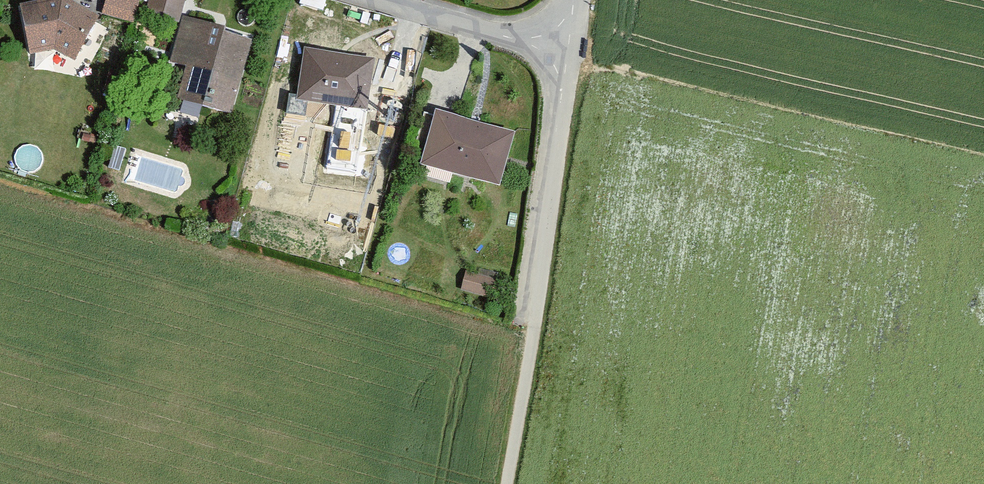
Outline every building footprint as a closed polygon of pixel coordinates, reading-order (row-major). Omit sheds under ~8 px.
[(20,4),(31,53),(54,48),(74,58),(98,15),(73,0),(38,0),(20,4)] [(102,12),(135,21),(141,0),(105,0),(102,12)] [(179,20),(185,0),(149,0),(146,12),(179,20)] [(226,25),(184,13),(171,61),(187,65),(179,98),(231,112),(251,36),(225,30),(226,25)] [(375,57),(305,46),(296,97),(366,108),(375,57)] [(515,129),(435,107),(420,162),(500,183),(515,129)]
